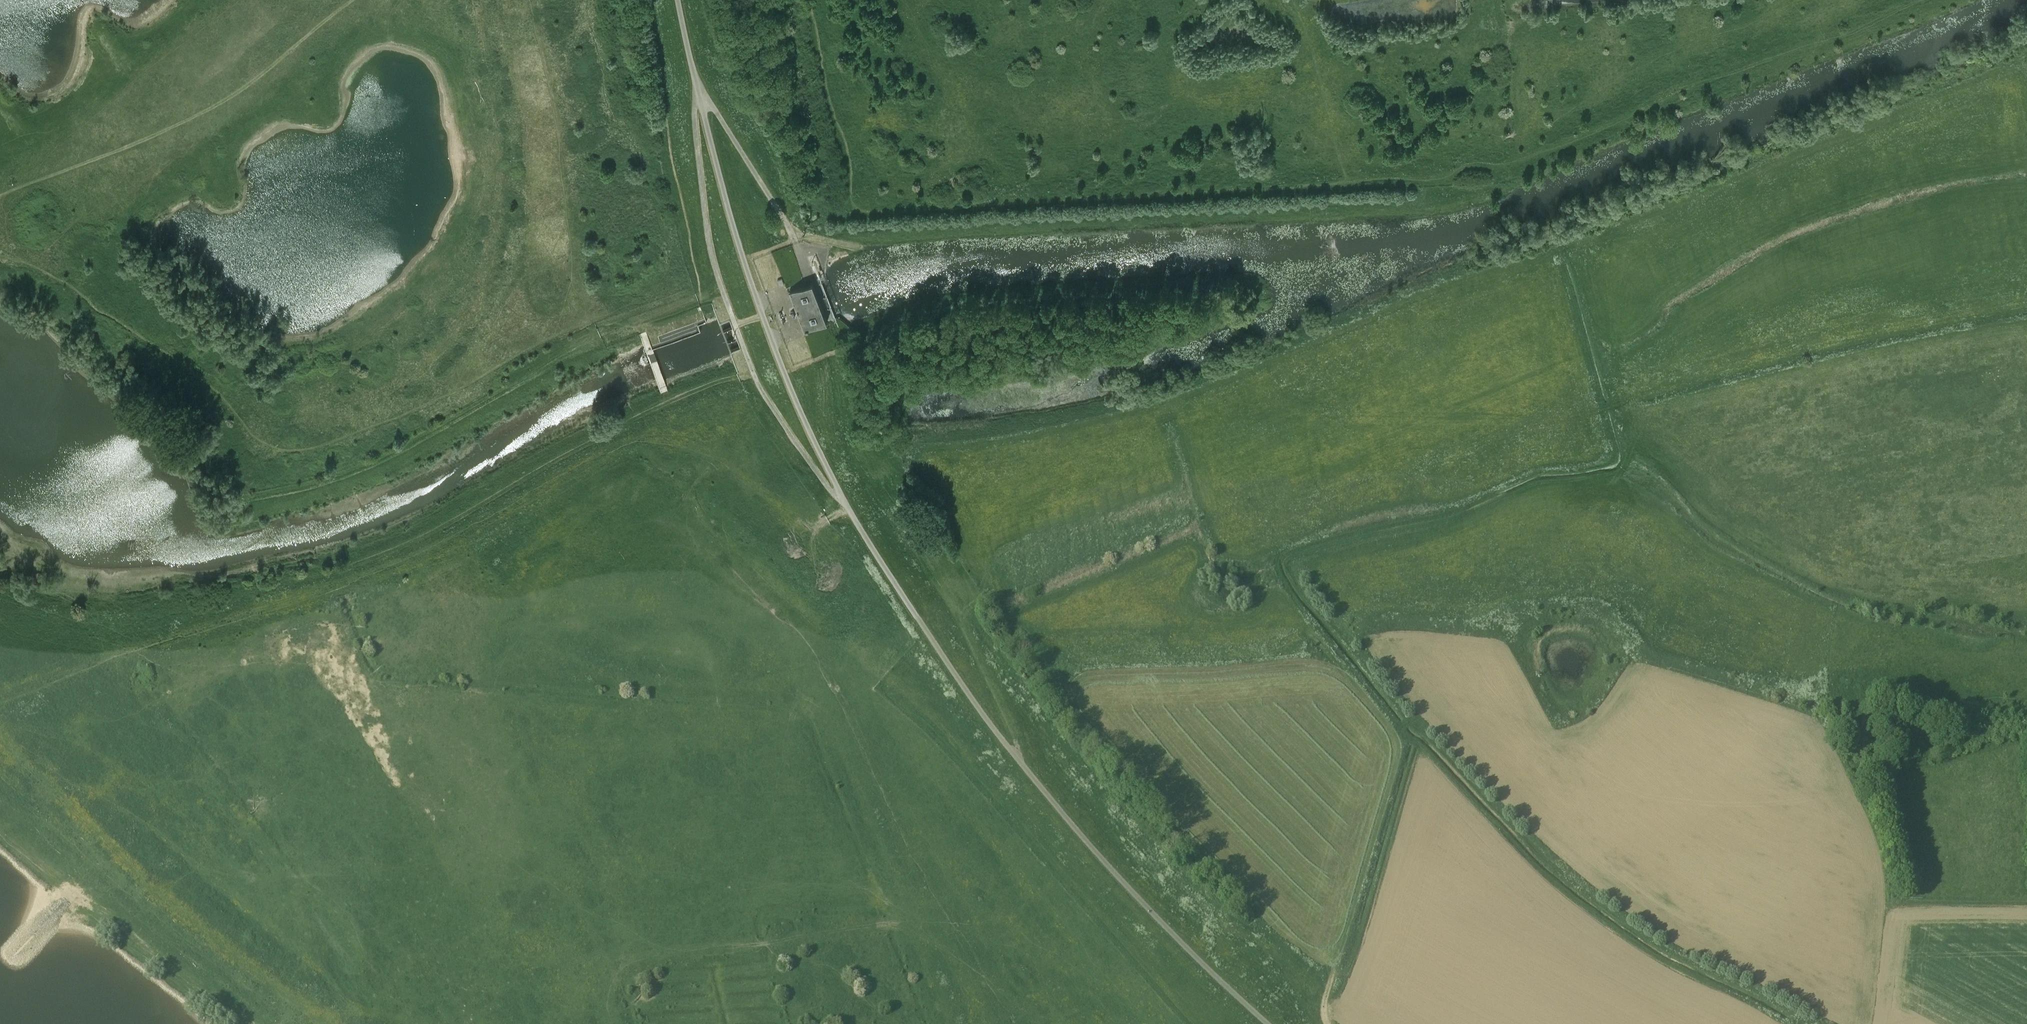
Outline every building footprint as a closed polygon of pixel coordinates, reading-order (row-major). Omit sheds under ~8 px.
[(804,332),(827,323),(812,283),(789,292),(804,332)]
